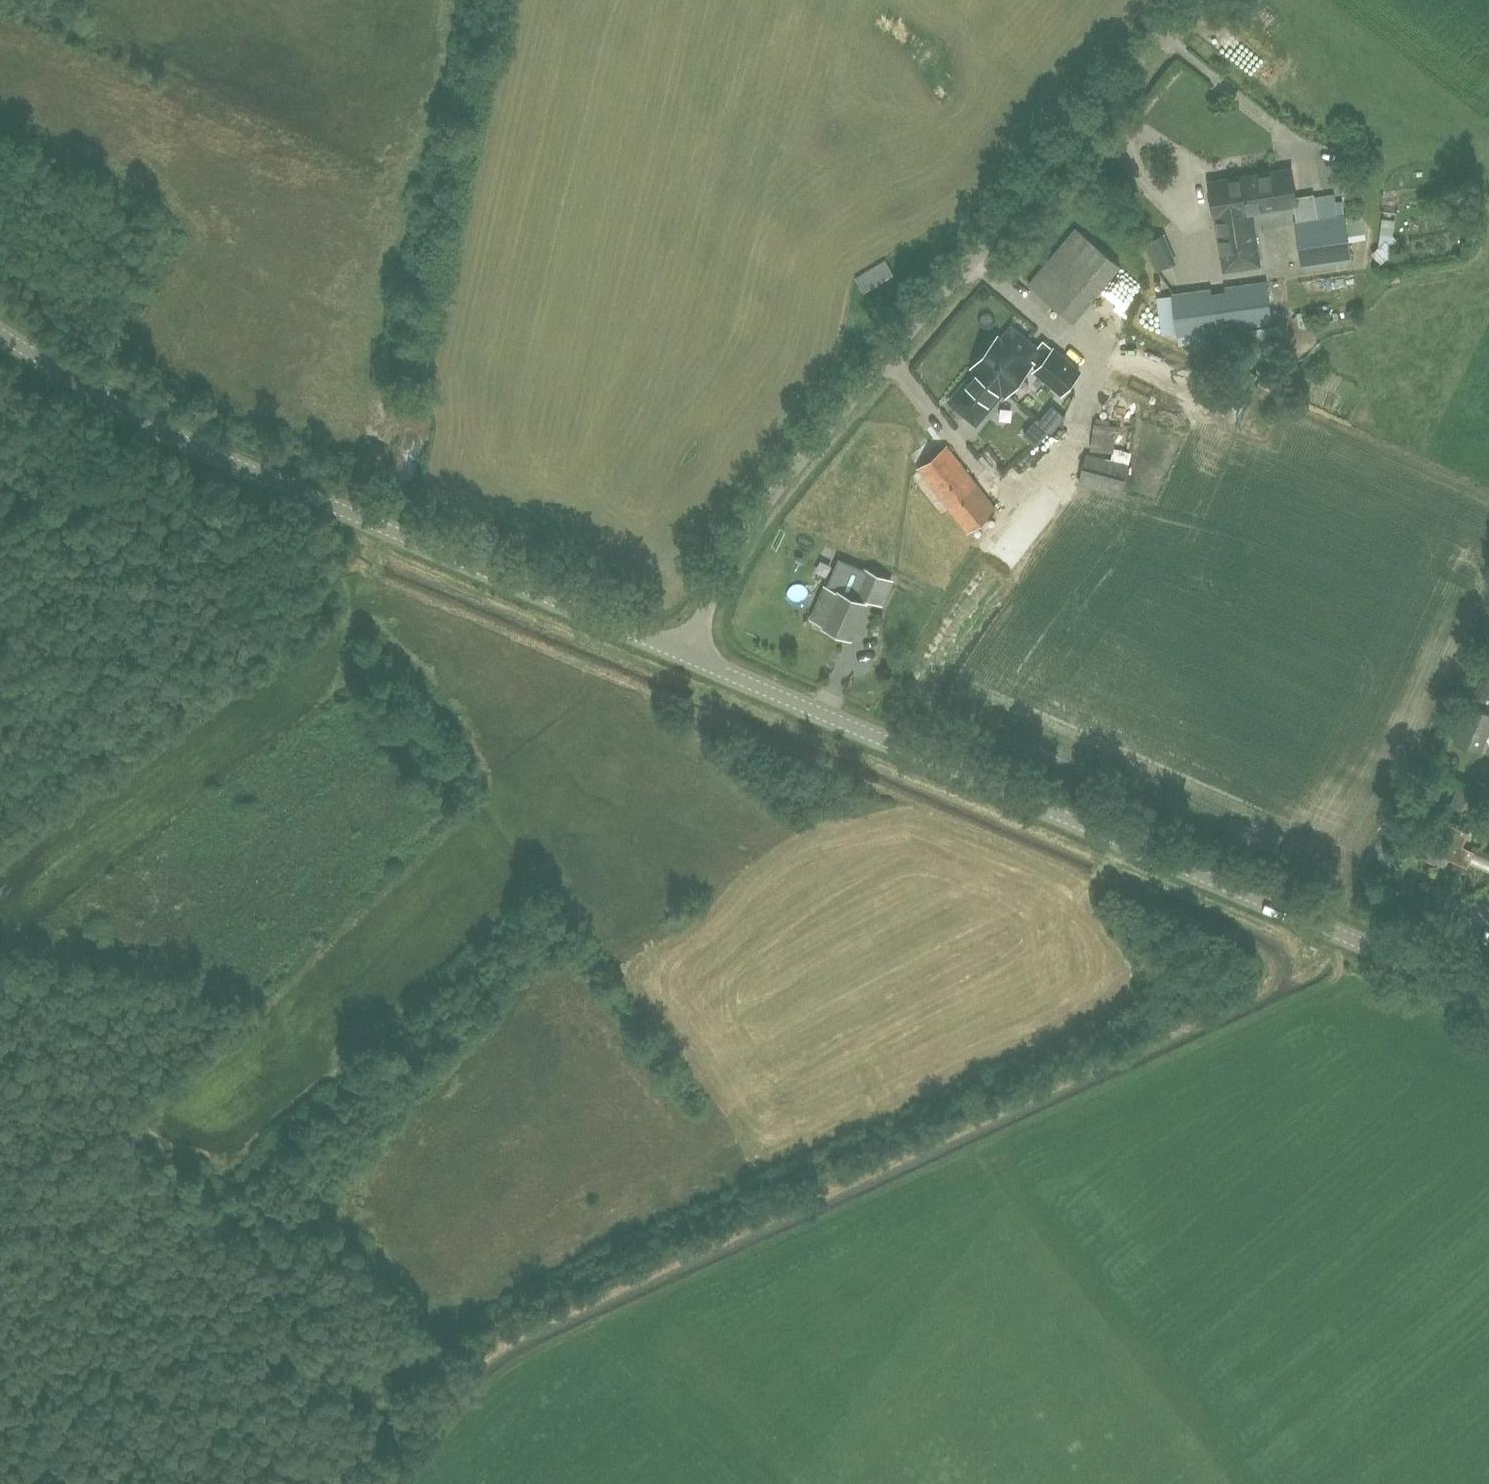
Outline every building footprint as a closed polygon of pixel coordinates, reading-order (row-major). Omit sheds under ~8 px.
[(1254,47),(1239,64),(1254,78),(1269,60),(1254,47)] [(1296,204),(1295,197),(1291,169),(1209,182),(1211,198),(1208,201),(1210,212),(1213,213),(1214,216),(1215,216),(1223,270),(1258,265),(1250,211),(1296,204)] [(1316,194),(1295,197),(1296,204),(1298,221),(1294,222),(1301,268),(1351,260),(1344,214),(1320,218),(1316,194)] [(1288,223),(1287,213),(1258,215),(1258,225),(1288,223)] [(1074,322),(1120,267),(1078,232),(1032,287),(1074,322)] [(1374,250),(1384,262),(1403,246),(1393,234),(1374,250)] [(865,292),(893,274),(884,260),(856,278),(865,292)] [(1231,323),(1231,328),(1236,360),(1283,353),(1279,322),(1272,323),(1267,281),(1225,286),(1226,292),(1212,294),(1211,288),(1172,293),(1177,335),(1216,330),(1215,325),(1231,323)] [(974,366),(977,369),(950,401),(976,423),(1003,391),(1006,393),(1009,389),(1030,364),(1037,369),(1035,371),(1062,392),(1080,371),(1043,341),(1037,348),(1012,327),(1001,340),(998,337),(995,341),(991,340),(980,353),(981,357),(980,359),(974,366)] [(1048,427),(1039,419),(1037,417),(1023,432),(1035,442),(1048,427)] [(1095,442),(1117,445),(1119,430),(1097,427),(1095,442)] [(968,532),(997,510),(947,446),(918,468),(968,532)] [(1115,459),(1133,461),(1134,451),(1116,449),(1115,459)] [(1122,495),(1129,464),(1086,453),(1079,484),(1122,495)] [(996,552),(1021,565),(1029,550),(1003,537),(996,552)] [(814,617),(827,623),(826,624),(850,635),(866,597),(881,604),(891,580),(865,570),(854,596),(840,590),(840,592),(827,587),(814,617)] [(1488,732),(1488,713),(1482,710),(1480,714),(1468,709),(1454,741),(1468,747),(1470,742),(1482,747),(1488,732)] [(1466,864),(1468,861),(1472,851),(1461,846),(1467,832),(1468,832),(1469,831),(1443,819),(1442,821),(1443,821),(1428,856),(1445,864),(1449,857),(1466,864)]
